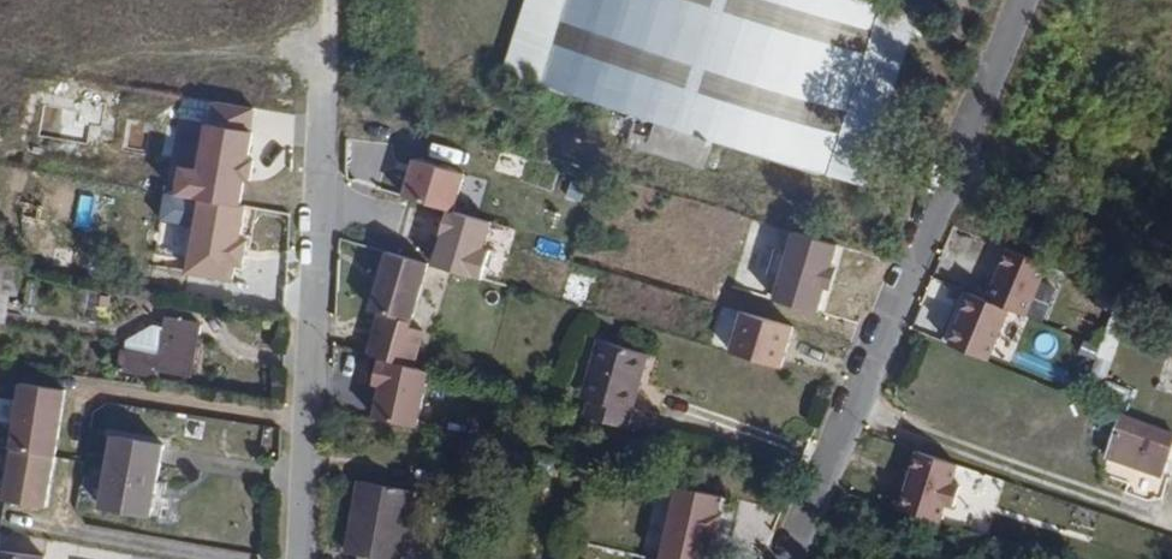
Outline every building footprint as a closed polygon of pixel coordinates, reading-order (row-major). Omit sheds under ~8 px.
[(509,77),(870,187),(925,7),(901,0),(532,0),(509,77)] [(179,173),(175,198),(201,202),(241,209),(241,207),(252,138),(205,131),(198,176),(179,173)] [(445,209),(451,211),(462,171),(411,158),(400,197),(445,209)] [(241,209),(201,202),(186,275),(231,284),(235,267),(242,269),(247,246),(240,245),(247,210),(241,209)] [(445,209),(430,265),(478,279),(494,222),(451,211),(445,209)] [(840,248),(795,236),(776,303),(818,315),(825,291),(832,293),(838,271),(834,269),(840,248)] [(408,324),(425,264),(383,252),(366,311),(375,314),(408,324)] [(1009,253),(989,305),(1011,313),(1029,320),(1049,268),(1009,253)] [(10,297),(19,299),(23,267),(0,264),(0,323),(7,324),(10,297)] [(989,305),(971,298),(952,347),(992,362),(1011,313),(989,305)] [(793,327),(744,312),(731,355),(780,370),(793,327)] [(408,324),(375,314),(365,350),(363,358),(375,361),(392,364),(395,357),(417,361),(425,332),(407,328),(408,324)] [(191,379),(199,322),(164,316),(159,354),(118,348),(115,371),(151,376),(151,373),(191,379)] [(631,433),(651,358),(597,344),(581,405),(587,407),(584,420),(631,433)] [(377,387),(373,419),(417,426),(426,369),(392,364),(375,361),(371,386),(377,387)] [(66,396),(20,387),(7,453),(11,453),(53,461),(66,396)] [(1125,417),(1110,457),(1160,476),(1171,444),(1171,435),(1125,417)] [(153,523),(165,447),(111,438),(99,514),(153,523)] [(53,461),(11,453),(2,501),(44,509),(53,461)] [(961,472),(917,456),(896,511),(940,527),(946,511),(953,513),(960,493),(954,491),(961,472)] [(405,489),(352,482),(342,555),(369,558),(395,558),(405,489)] [(661,558),(709,558),(722,501),(677,490),(661,558)]
